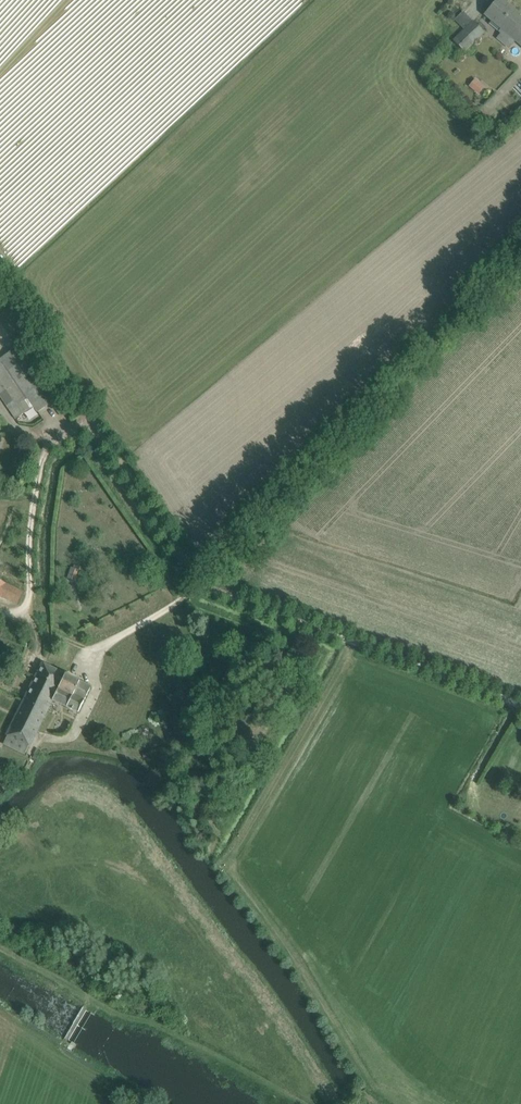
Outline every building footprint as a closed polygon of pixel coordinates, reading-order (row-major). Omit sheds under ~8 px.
[(493,5),(484,15),(501,30),(499,32),(501,33),(497,38),(504,44),(510,37),(520,46),(520,15),(503,0),(497,0),(493,5)] [(452,39),(463,52),(484,33),(467,15),(459,22),(464,28),(452,39)] [(467,86),(478,94),(484,85),(473,78),(467,86)] [(10,410),(16,419),(34,407),(38,412),(59,398),(60,397),(62,396),(45,370),(44,371),(38,375),(18,346),(9,352),(1,358),(0,358),(0,396),(10,410)] [(68,576),(74,578),(77,569),(70,567),(68,576)] [(0,598),(1,596),(8,599),(13,587),(0,581),(0,598)] [(55,701),(67,675),(43,663),(3,744),(25,754),(52,699),(55,701)] [(91,687),(67,675),(55,701),(78,712),(91,687)] [(4,787),(12,771),(0,765),(0,784),(4,787)]
